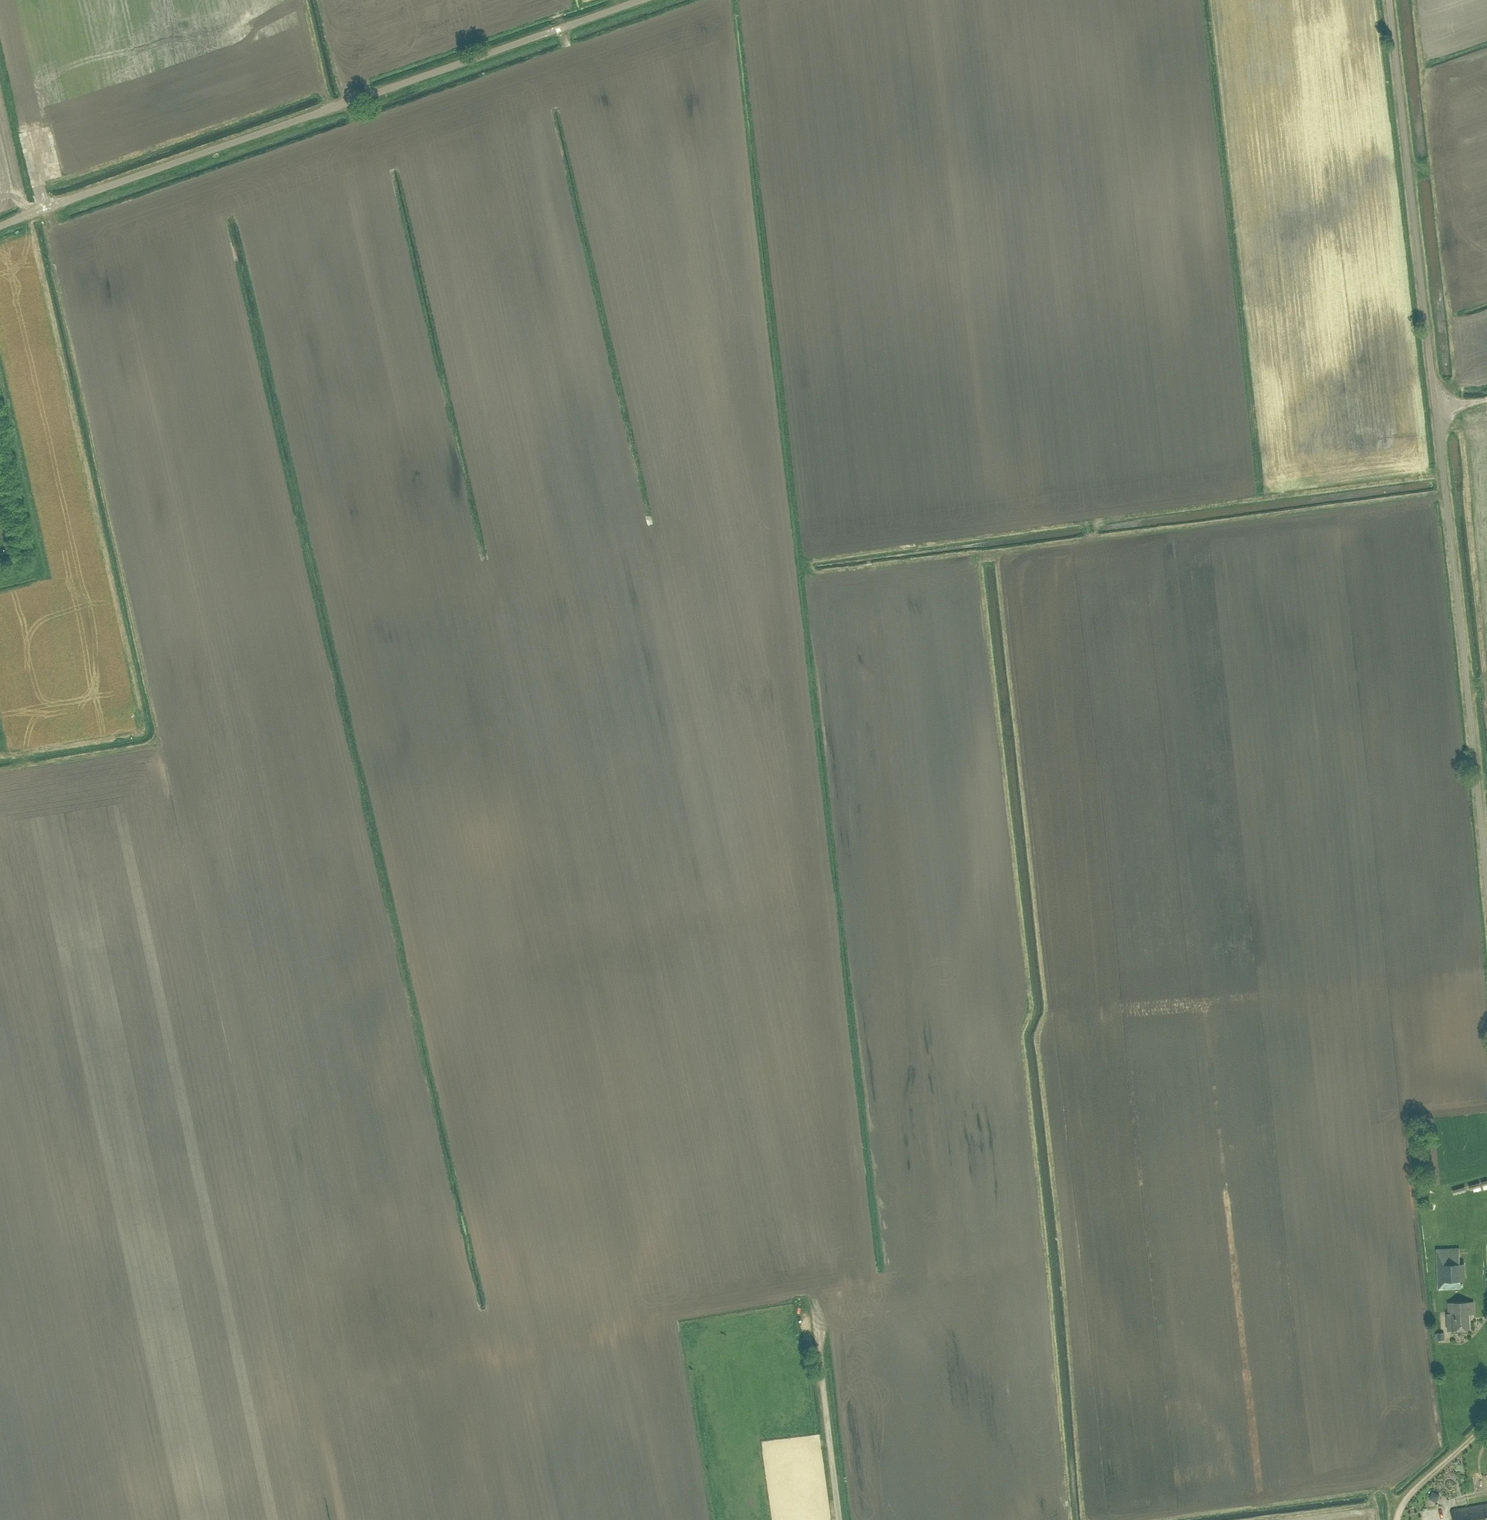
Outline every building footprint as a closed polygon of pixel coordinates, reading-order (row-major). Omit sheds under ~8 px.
[(1482,1190),(1479,1183),(1469,1186),(1471,1190),(1474,1189),(1475,1193),(1482,1190)] [(1466,1191),(1465,1187),(1453,1190),(1454,1195),(1466,1191)] [(1460,1264),(1459,1248),(1436,1249),(1438,1290),(1460,1289),(1460,1280),(1465,1280),(1464,1264),(1460,1264)] [(1474,1314),(1474,1301),(1447,1303),(1448,1314),(1447,1314),(1448,1330),(1470,1330),(1469,1314),(1474,1314)] [(1452,1510),(1454,1519),(1486,1519),(1486,1504),(1452,1510)]
